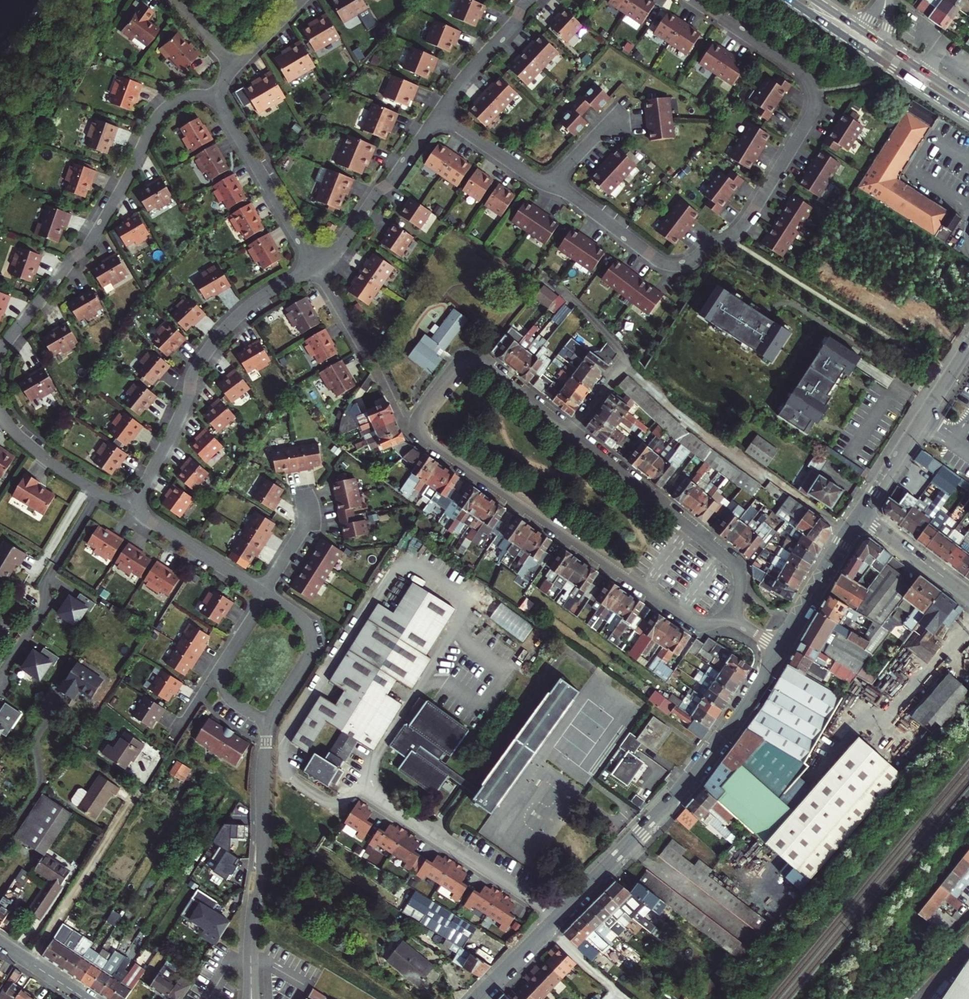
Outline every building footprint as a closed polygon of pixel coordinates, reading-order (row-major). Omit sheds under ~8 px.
[(366,5),(364,0),(331,0),(341,19),(366,5)] [(474,0),(461,0),(454,17),(476,26),(482,13),(484,14),(487,5),(474,0)] [(627,11),(635,0),(612,0),(627,11)] [(627,11),(629,12),(624,18),(640,28),(644,22),(644,23),(657,5),(651,0),(650,0),(635,0),(627,11)] [(925,0),(923,0),(916,10),(944,30),(951,19),(925,0)] [(951,19),(959,10),(946,0),(925,0),(951,19)] [(959,10),(966,0),(946,0),(959,10)] [(126,18),(128,19),(119,31),(131,40),(133,38),(145,46),(158,30),(145,20),(151,12),(139,4),(136,9),(134,7),(126,18)] [(567,40),(583,24),(564,6),(558,11),(561,14),(556,19),(550,25),(567,40)] [(313,47),(338,33),(325,11),(311,19),(313,22),(309,24),(302,28),(313,47)] [(656,30),(673,42),(687,21),(680,17),(679,19),(675,16),(669,12),(656,30)] [(462,31),(436,20),(427,42),(451,51),(456,38),(458,39),(462,31)] [(687,21),(673,42),(690,54),(702,35),(696,31),(692,29),(694,26),(687,21)] [(529,42),(523,49),(541,66),(558,49),(542,34),(535,41),(532,45),(529,42)] [(286,50),(282,53),(274,57),(287,79),(314,64),(299,38),(284,47),(286,50)] [(164,61),(162,64),(171,71),(174,68),(182,73),(197,52),(184,43),(181,47),(174,42),(162,59),(164,61)] [(720,47),(715,44),(702,62),(718,73),(732,52),(726,48),(724,50),(720,47)] [(436,65),(439,58),(412,47),(404,68),(428,78),(433,64),(436,65)] [(525,83),(541,66),(523,49),(517,55),(520,57),(516,61),(510,67),(525,83)] [(732,52),(718,73),(736,85),(748,66),(741,62),(738,59),(739,57),(732,52)] [(257,109),(283,94),(268,68),(254,76),(256,80),(252,82),(244,86),(243,83),(234,89),(242,104),(251,99),(257,109)] [(419,85),(394,75),(384,97),(407,106),(410,99),(412,95),(415,96),(419,85)] [(777,81),(770,76),(762,88),(754,101),(760,105),(756,111),(770,120),(774,114),(772,113),(788,90),(789,91),(794,85),(781,76),(777,81)] [(135,99),(140,85),(119,77),(118,81),(116,80),(114,79),(109,94),(113,95),(109,104),(128,111),(131,104),(133,98),(135,99)] [(489,85),(483,91),(501,109),(517,93),(502,77),(495,83),(491,88),(489,85)] [(583,116),(594,105),(600,111),(613,97),(597,83),(585,97),(582,94),(571,105),(574,108),(561,122),(576,135),(589,122),(583,116)] [(501,109),(483,91),(477,97),(480,100),(475,104),(469,110),(485,126),(501,109)] [(649,129),(651,129),(652,140),(675,137),(670,97),(647,99),(648,110),(646,110),(648,120),(649,129)] [(857,188),(946,245),(951,236),(962,219),(957,216),(951,211),(950,213),(948,217),(894,183),(893,179),(926,125),(930,127),(932,128),(937,120),(939,117),(912,100),(857,188)] [(398,113),(374,103),(362,130),(384,139),(387,131),(389,127),(392,128),(398,113)] [(838,151),(842,145),(848,150),(864,125),(858,120),(862,115),(854,110),(850,116),(846,112),(830,137),(828,136),(824,142),(838,151)] [(202,126),(198,118),(179,128),(181,131),(178,132),(176,133),(183,145),(187,143),(192,151),(213,139),(207,130),(205,131),(202,126)] [(83,136),(88,137),(84,149),(103,156),(105,149),(107,143),(109,144),(115,129),(93,122),(92,126),(89,125),(87,124),(83,136)] [(768,144),(766,143),(771,134),(752,122),(731,156),(750,168),(755,159),(758,161),(768,144)] [(894,183),(948,217),(950,213),(942,208),(930,200),(918,193),(905,184),(897,180),(903,171),(909,161),(917,148),(925,135),(930,127),(926,125),(893,179),(894,183)] [(376,146),(349,135),(337,165),(361,174),(365,166),(367,161),(370,162),(376,146)] [(425,161),(442,172),(457,150),(449,145),(448,148),(443,145),(439,142),(425,161)] [(224,163),(221,158),(223,157),(215,143),(195,155),(197,158),(194,159),(193,160),(201,173),(205,171),(210,180),(227,169),(224,163)] [(637,164),(620,148),(613,156),(611,154),(598,168),(600,170),(593,178),(610,193),(637,164)] [(457,150),(442,172),(458,182),(471,164),(467,161),(462,158),(464,155),(457,150)] [(804,174),(806,175),(801,184),(819,196),(841,162),(822,150),(817,159),(815,158),(804,174)] [(345,194),(352,179),(320,165),(314,180),(321,183),(314,199),(326,205),(332,207),(336,209),(343,193),(345,194)] [(479,165),(464,187),(481,198),(494,179),(489,176),(485,173),(487,170),(479,165)] [(96,175),(75,167),(73,172),(71,171),(68,170),(63,183),(68,185),(65,194),(84,201),(86,195),(88,188),(91,189),(96,175)] [(729,176),(722,170),(713,182),(704,194),(711,199),(707,204),(719,214),(724,208),(722,207),(740,185),(741,186),(746,180),(733,170),(729,176)] [(232,173),(213,185),(215,190),(213,191),(211,192),(218,203),(222,201),(227,209),(244,199),(239,190),(236,184),(238,183),(232,173)] [(146,186),(141,189),(133,193),(142,210),(151,205),(154,209),(167,201),(165,198),(168,197),(156,176),(144,183),(146,186)] [(501,180),(486,201),(503,213),(515,194),(511,191),(506,188),(508,185),(501,180)] [(767,235),(762,243),(782,257),(814,207),(793,194),(788,201),(790,203),(779,221),(769,236),(767,235)] [(419,228),(431,211),(420,203),(408,196),(403,203),(405,205),(403,209),(399,214),(419,228)] [(682,199),(670,215),(658,231),(675,244),(682,236),(683,238),(695,223),(693,221),(700,213),(682,199)] [(512,220),(529,231),(546,243),(559,224),(550,218),(551,216),(535,205),(534,207),(525,201),(512,220)] [(255,217),(257,216),(250,202),(230,214),(232,218),(229,220),(228,220),(236,233),(239,231),(244,239),(262,229),(257,222),(255,217)] [(37,227),(33,238),(57,246),(63,230),(66,231),(71,218),(46,209),(40,228),(37,227)] [(122,247),(131,242),(133,246),(144,239),(141,236),(145,234),(133,214),(124,219),(125,222),(120,224),(111,230),(122,247)] [(397,254),(410,235),(390,221),(384,229),(386,230),(383,235),(378,242),(397,254)] [(328,222),(323,229),(330,234),(335,227),(328,222)] [(558,247),(575,259),(592,271),(605,252),(596,245),(597,243),(582,233),(581,235),(571,228),(558,247)] [(254,263),(258,261),(263,269),(280,259),(276,252),(273,247),(276,245),(268,232),(248,244),(250,248),(248,249),(247,250),(254,263)] [(37,272),(42,258),(21,250),(20,254),(15,252),(10,267),(14,268),(11,277),(30,284),(35,271),(37,272)] [(357,270),(379,285),(392,266),(372,253),(367,261),(364,266),(361,264),(357,270)] [(123,281),(122,279),(121,277),(125,275),(113,255),(100,263),(101,265),(96,269),(89,272),(100,289),(107,285),(110,289),(123,281)] [(604,277),(649,312),(663,292),(658,288),(656,290),(640,277),(641,275),(626,264),(625,266),(617,260),(604,277)] [(202,300),(210,296),(214,293),(216,296),(229,288),(217,269),(214,270),(213,268),(212,266),(199,274),(201,278),(192,283),(202,300)] [(354,280),(351,285),(347,292),(367,305),(379,285),(357,270),(352,278),(354,280)] [(543,286),(535,297),(549,308),(557,298),(543,286)] [(712,324),(773,363),(792,334),(718,287),(701,313),(713,321),(712,324)] [(82,295),(67,303),(75,319),(82,315),(84,318),(95,312),(94,310),(100,307),(89,288),(81,293),(82,295)] [(663,292),(649,312),(651,313),(665,294),(663,292)] [(2,311),(4,312),(9,298),(0,294),(0,316),(2,311)] [(287,309),(284,311),(291,324),(295,322),(300,330),(316,320),(313,314),(310,309),(313,307),(305,294),(285,305),(287,309)] [(556,314),(560,309),(566,302),(566,301),(559,296),(557,298),(549,308),(556,314)] [(182,333),(189,326),(194,322),(196,324),(204,317),(188,300),(184,303),(182,301),(181,300),(172,308),(175,311),(168,318),(182,333)] [(284,302),(258,317),(261,324),(284,311),(287,309),(285,305),(284,302)] [(547,329),(553,334),(574,309),(566,302),(560,309),(562,311),(547,329)] [(433,353),(421,343),(413,354),(428,366),(425,369),(431,374),(442,359),(440,357),(467,321),(453,310),(431,341),(438,346),(433,353)] [(46,334),(40,337),(49,355),(58,350),(60,353),(73,346),(72,344),(71,342),(74,341),(63,321),(50,328),(52,331),(46,334)] [(306,342),(303,343),(302,344),(308,355),(312,353),(317,361),(335,350),(331,343),(327,337),(330,336),(324,325),(303,337),(306,342)] [(505,363),(512,369),(532,344),(529,341),(538,329),(534,326),(525,338),(505,363)] [(163,360),(169,354),(174,348),(177,351),(184,343),(167,327),(164,330),(161,328),(161,327),(152,336),(155,339),(149,346),(163,360)] [(511,327),(491,352),(505,363),(525,338),(511,327)] [(485,347),(490,352),(500,340),(494,335),(485,347)] [(261,361),(269,357),(257,337),(249,342),(250,344),(245,348),(237,352),(247,370),(251,367),(252,370),(263,364),(261,361)] [(541,376),(545,371),(547,368),(552,363),(555,358),(546,351),(551,345),(549,344),(552,339),(550,337),(547,341),(541,348),(520,375),(529,382),(536,372),(541,376)] [(532,344),(512,369),(520,375),(541,348),(547,341),(543,338),(539,344),(535,341),(532,344)] [(830,338),(779,417),(805,433),(813,421),(816,423),(832,399),(829,396),(844,373),(848,375),(859,357),(830,338)] [(564,347),(601,375),(602,375),(609,366),(608,365),(612,360),(599,351),(598,350),(590,353),(571,339),(564,347)] [(612,360),(617,353),(605,343),(599,351),(612,360)] [(578,370),(596,383),(601,375),(564,347),(561,351),(581,366),(578,370)] [(151,386),(156,379),(161,374),(163,376),(169,368),(152,353),(149,356),(147,355),(146,354),(138,363),(141,366),(135,373),(151,386)] [(413,354),(410,358),(425,369),(428,366),(413,354)] [(340,357),(320,369),(330,385),(334,383),(338,390),(352,382),(349,377),(347,372),(349,371),(340,357)] [(560,369),(590,390),(596,383),(578,370),(575,374),(555,358),(552,363),(560,369)] [(27,375),(22,378),(15,382),(25,400),(34,395),(36,398),(48,391),(47,389),(46,387),(50,385),(39,365),(26,373),(27,375)] [(218,382),(231,399),(248,386),(234,366),(224,375),(225,377),(218,382)] [(566,386),(584,398),(590,390),(560,369),(554,377),(566,386)] [(545,371),(541,376),(540,378),(545,382),(550,374),(545,371)] [(370,374),(356,390),(367,392),(375,382),(370,374)] [(636,383),(628,376),(618,386),(622,390),(636,383)] [(549,384),(545,382),(540,378),(533,385),(542,393),(545,389),(557,398),(554,402),(572,416),(579,407),(578,406),(549,384)] [(578,406),(584,398),(566,386),(565,387),(553,379),(549,384),(578,406)] [(912,388),(917,391),(922,383),(917,380),(912,388)] [(636,383),(622,390),(627,395),(640,388),(636,383)] [(136,418),(143,410),(146,406),(148,407),(155,399),(138,385),(135,389),(132,387),(131,386),(123,395),(127,399),(121,406),(136,418)] [(640,388),(627,395),(632,399),(645,392),(640,388)] [(545,389),(542,393),(554,402),(557,398),(545,389)] [(645,392),(632,399),(637,404),(650,397),(645,392)] [(614,397),(612,395),(605,404),(635,426),(638,422),(626,413),(634,402),(627,395),(624,399),(616,394),(614,397)] [(650,397),(637,404),(642,408),(655,402),(650,397)] [(219,431),(235,416),(219,398),(208,407),(211,410),(205,415),(219,431)] [(338,437),(344,434),(392,414),(393,413),(388,403),(362,414),(357,405),(353,405),(349,402),(341,419),(338,437)] [(642,408),(646,413),(660,406),(655,402),(642,408)] [(633,430),(635,426),(605,404),(599,412),(618,425),(621,421),(633,430)] [(660,406),(646,413),(651,417),(665,411),(660,406)] [(665,411),(651,417),(656,422),(670,415),(665,411)] [(618,425),(599,412),(594,419),(624,441),(627,437),(615,429),(618,425)] [(121,447),(126,440),(130,434),(133,436),(139,427),(121,414),(118,417),(116,416),(114,414),(107,425),(111,427),(105,435),(121,447)] [(392,414),(344,434),(346,439),(361,433),(363,437),(365,436),(376,431),(396,422),(392,414)] [(670,415),(656,422),(661,427),(674,420),(670,415)] [(624,441),(594,419),(587,429),(612,448),(616,443),(624,448),(627,444),(624,441)] [(674,420),(661,427),(665,431),(679,424),(674,420)] [(358,450),(400,431),(396,422),(376,431),(378,435),(367,440),(357,445),(358,450)] [(679,424),(665,431),(670,436),(684,429),(679,424)] [(684,429),(670,436),(675,441),(689,434),(684,429)] [(191,447),(207,463),(223,447),(206,430),(196,440),(197,442),(191,447)] [(402,459),(415,448),(405,442),(400,431),(358,450),(350,454),(358,460),(371,455),(370,450),(382,445),(385,449),(393,446),(396,453),(402,459)] [(365,436),(367,440),(378,435),(376,431),(365,436)] [(682,445),(696,438),(690,433),(689,434),(675,441),(681,444),(682,445)] [(640,439),(632,449),(636,452),(629,462),(637,469),(638,468),(661,439),(657,436),(647,447),(643,444),(644,442),(640,439)] [(746,452),(767,467),(778,451),(757,436),(746,452)] [(701,441),(696,438),(682,445),(690,451),(701,441)] [(665,442),(661,439),(638,468),(645,474),(659,456),(667,447),(663,445),(665,442)] [(707,446),(701,441),(690,451),(695,455),(707,446)] [(114,463),(117,464),(123,455),(106,443),(103,446),(101,444),(99,443),(92,453),(96,456),(90,464),(106,475),(111,467),(114,463)] [(681,444),(673,454),(652,480),(661,488),(690,451),(682,445),(681,444)] [(315,445),(293,448),(297,472),(311,470),(310,466),(318,465),(315,445)] [(712,450),(707,446),(695,455),(699,458),(701,459),(712,450)] [(864,470),(826,446),(822,452),(860,476),(864,470)] [(274,471),(281,470),(282,474),(297,472),(293,448),(271,451),(274,471)] [(402,459),(400,461),(414,471),(399,494),(407,500),(434,462),(415,448),(402,459)] [(2,478),(16,457),(4,449),(3,452),(0,450),(0,477),(2,478)] [(717,454),(712,450),(701,459),(705,463),(706,463),(717,454)] [(898,526),(917,540),(940,510),(959,484),(963,479),(929,455),(922,450),(914,460),(936,476),(930,483),(941,491),(933,501),(928,498),(924,503),(918,499),(918,500),(898,526)] [(663,459),(659,456),(645,474),(652,480),(673,454),(670,451),(663,459)] [(811,456),(805,466),(810,469),(816,473),(824,460),(813,453),(811,456)] [(723,458),(717,454),(706,463),(710,466),(711,467),(723,458)] [(193,491),(208,473),(188,457),(179,468),(181,470),(176,477),(193,491)] [(728,462),(723,458),(711,467),(717,471),(728,462)] [(434,462),(407,500),(411,503),(425,482),(430,485),(442,467),(434,462)] [(722,475),(733,466),(728,462),(717,471),(718,472),(722,475)] [(681,503),(702,476),(710,466),(706,463),(705,463),(698,473),(699,473),(691,483),(680,475),(667,492),(681,504),(681,503)] [(739,470),(733,466),(722,475),(726,478),(728,479),(739,470)] [(422,496),(430,502),(450,473),(442,467),(430,485),(422,496)] [(810,469),(797,489),(806,495),(807,494),(831,509),(843,491),(816,473),(810,469)] [(744,473),(739,470),(728,479),(731,481),(733,483),(744,473)] [(335,479),(329,480),(331,488),(334,505),(335,508),(332,508),(335,524),(338,523),(339,530),(340,536),(362,532),(359,518),(351,520),(349,506),(357,505),(354,490),(351,476),(343,478),(342,471),(334,473),(335,479)] [(437,502),(447,509),(458,493),(459,492),(453,488),(459,479),(450,472),(450,473),(430,502),(423,512),(428,515),(437,502)] [(750,478),(744,473),(733,483),(735,484),(738,487),(750,478)] [(17,495),(47,514),(59,495),(51,490),(49,490),(41,485),(43,482),(30,474),(17,495)] [(697,516),(726,478),(722,475),(719,480),(715,477),(703,492),(689,509),(697,516)] [(689,509),(703,492),(699,488),(706,479),(702,476),(681,503),(689,509)] [(728,479),(726,478),(697,516),(696,516),(705,523),(713,512),(719,517),(719,516),(730,502),(724,498),(719,505),(715,502),(726,488),(731,481),(728,479)] [(743,491),(755,481),(750,478),(738,487),(741,489),(743,491)] [(280,490),(262,479),(250,498),(270,511),(278,499),(275,497),(280,490)] [(959,484),(968,491),(968,483),(963,479),(959,484)] [(731,481),(726,488),(730,491),(735,484),(733,483),(731,481)] [(753,498),(761,486),(755,481),(743,491),(753,498)] [(165,497),(160,504),(178,516),(191,498),(170,484),(163,495),(165,497)] [(904,490),(897,485),(889,498),(896,503),(904,490)] [(481,494),(471,487),(464,497),(458,493),(447,509),(445,513),(451,517),(454,513),(458,516),(449,528),(454,532),(481,494)] [(904,490),(896,503),(889,498),(883,508),(884,515),(898,526),(918,500),(904,490)] [(471,515),(475,518),(488,499),(481,494),(454,532),(451,537),(454,539),(471,515)] [(794,499),(786,494),(773,513),(792,526),(822,548),(832,532),(831,527),(794,499)] [(470,542),(475,536),(496,505),(488,499),(475,518),(468,528),(472,531),(466,539),(458,551),(463,554),(470,542)] [(730,502),(719,516),(725,521),(716,532),(725,539),(725,538),(746,512),(732,500),(730,502)] [(756,500),(748,509),(746,512),(725,538),(733,544),(756,515),(752,512),(760,503),(756,500)] [(496,505),(475,536),(470,542),(477,546),(481,539),(479,538),(482,534),(487,537),(490,532),(496,537),(505,524),(498,520),(505,510),(496,504),(496,505)] [(917,540),(926,547),(943,525),(937,520),(943,513),(940,510),(917,540)] [(254,512),(242,530),(263,543),(270,532),(267,530),(272,523),(268,521),(264,518),(254,512)] [(759,518),(756,515),(733,544),(740,550),(763,521),(767,517),(763,513),(759,518)] [(937,520),(943,525),(949,517),(943,513),(937,520)] [(926,547),(936,555),(954,531),(959,524),(949,517),(943,525),(926,547)] [(496,559),(501,562),(507,554),(526,526),(527,525),(518,519),(511,529),(505,524),(496,537),(486,551),(492,556),(504,538),(508,541),(496,559)] [(776,531),(763,521),(740,550),(749,557),(762,540),(767,544),(776,531)] [(103,530),(97,526),(86,543),(95,549),(93,551),(105,559),(107,557),(110,558),(122,539),(110,531),(108,533),(103,530)] [(534,531),(526,526),(507,554),(515,559),(522,549),(534,531)] [(785,537),(816,557),(822,548),(792,526),(785,537)] [(263,543),(242,530),(229,550),(247,561),(251,555),(254,557),(263,543)] [(519,561),(524,564),(543,537),(534,531),(522,549),(526,551),(519,561)] [(946,562),(958,546),(964,538),(954,531),(936,555),(946,562)] [(305,597),(326,566),(337,549),(316,535),(311,543),(313,544),(311,548),(301,562),(292,576),(292,577),(290,575),(284,583),(305,597)] [(545,551),(552,542),(543,536),(543,537),(524,564),(517,574),(522,578),(528,568),(535,566),(537,563),(543,567),(545,564),(551,555),(545,551)] [(779,545),(811,565),(816,557),(785,537),(779,545)] [(880,573),(893,556),(870,539),(863,539),(853,555),(871,567),(880,573)] [(958,546),(946,562),(955,569),(968,551),(968,543),(968,542),(962,550),(958,546)] [(130,576),(132,573),(139,578),(150,561),(144,557),(139,554),(140,551),(127,543),(115,562),(119,565),(117,568),(130,576)] [(7,584),(16,569),(19,570),(26,558),(4,545),(0,551),(0,580),(7,584)] [(806,574),(811,565),(779,545),(773,554),(806,574)] [(758,556),(763,559),(769,551),(764,548),(758,556)] [(536,589),(546,596),(573,557),(564,551),(558,560),(551,555),(545,564),(552,569),(546,577),(548,579),(545,584),(541,581),(536,589)] [(955,569),(965,576),(968,571),(968,551),(955,569)] [(768,562),(801,582),(806,574),(773,554),(768,562)] [(871,567),(853,555),(846,566),(842,574),(858,584),(864,575),(871,567)] [(752,565),(757,568),(763,559),(758,556),(752,565)] [(868,589),(854,611),(866,618),(871,621),(874,622),(881,627),(887,619),(896,607),(914,584),(903,576),(906,572),(905,565),(893,556),(880,573),(873,582),(868,589)] [(561,590),(569,580),(581,563),(573,557),(546,596),(550,599),(558,588),(561,590)] [(156,561),(143,581),(147,583),(145,586),(157,594),(160,591),(167,596),(178,579),(172,575),(167,572),(168,569),(156,561)] [(760,570),(796,591),(801,582),(768,562),(763,569),(761,568),(760,570)] [(561,607),(588,568),(581,563),(569,580),(573,583),(564,596),(562,595),(556,603),(561,607)] [(752,565),(754,579),(761,583),(759,586),(770,593),(773,590),(791,600),(796,591),(760,570),(757,568),(752,565)] [(598,574),(589,567),(588,568),(561,607),(568,612),(575,604),(578,601),(584,594),(590,598),(598,587),(592,583),(598,574)] [(868,589),(858,584),(842,574),(837,583),(829,596),(854,611),(868,589)] [(858,584),(868,589),(873,582),(864,575),(858,584)] [(914,584),(896,607),(903,612),(910,617),(903,626),(909,630),(906,634),(904,633),(899,639),(897,638),(895,640),(888,635),(869,661),(858,676),(873,684),(914,630),(927,612),(942,593),(920,577),(914,584)] [(619,588),(610,582),(604,591),(598,587),(590,598),(596,602),(593,607),(597,610),(590,620),(595,623),(618,588),(619,588)] [(339,767),(357,740),(372,750),(402,704),(387,694),(397,680),(411,690),(432,659),(427,656),(457,610),(422,587),(403,617),(388,607),(338,683),(347,689),(353,693),(351,696),(344,707),(329,697),(298,744),(314,754),(333,725),(348,735),(331,761),(321,755),(310,774),(313,776),(311,780),(315,778),(314,781),(317,778),(326,785),(330,779),(336,783),(344,770),(339,767)] [(613,615),(627,594),(618,588),(595,623),(591,628),(595,631),(609,612),(613,615)] [(199,615),(216,626),(221,617),(225,612),(227,613),(232,605),(214,593),(212,597),(208,595),(202,605),(204,607),(199,615)] [(920,634),(933,633),(943,620),(956,604),(942,593),(927,612),(914,630),(920,634)] [(66,603),(58,615),(76,627),(86,610),(90,613),(96,604),(80,594),(75,601),(70,597),(69,598),(70,599),(67,604),(66,603)] [(612,633),(635,600),(627,594),(613,615),(617,618),(608,630),(609,630),(612,633)] [(854,611),(829,596),(824,604),(859,625),(862,619),(864,620),(866,618),(854,611)] [(607,640),(616,646),(619,642),(618,639),(626,629),(630,627),(635,631),(644,619),(638,615),(644,605),(635,599),(635,600),(612,633),(607,640)] [(501,603),(489,619),(522,643),(534,627),(501,603)] [(824,604),(819,613),(856,634),(857,632),(855,631),(859,625),(824,604)] [(963,609),(956,604),(943,620),(950,626),(963,609)] [(125,613),(114,606),(110,611),(122,618),(125,613)] [(896,607),(887,619),(894,624),(903,612),(896,607)] [(856,634),(819,613),(802,641),(823,653),(823,654),(836,662),(830,671),(851,684),(858,676),(869,661),(888,635),(891,632),(884,628),(878,637),(875,635),(870,643),(864,639),(863,639),(856,634)] [(637,662),(644,651),(665,620),(657,614),(650,623),(644,619),(635,631),(642,636),(644,633),(648,636),(639,648),(635,645),(628,655),(637,662)] [(591,628),(595,623),(590,620),(587,625),(591,628)] [(657,641),(660,644),(673,626),(665,620),(644,651),(648,654),(657,641)] [(869,631),(875,635),(878,637),(884,628),(881,627),(874,622),(872,625),(869,631)] [(178,645),(198,658),(206,646),(203,644),(208,636),(191,625),(187,626),(184,631),(185,635),(178,645)] [(648,670),(652,673),(681,631),(673,626),(660,644),(665,647),(648,670)] [(607,640),(612,633),(609,630),(604,638),(607,640)] [(678,655),(691,637),(681,631),(652,673),(666,683),(674,672),(664,665),(673,652),(678,655)] [(869,631),(864,639),(870,643),(875,635),(869,631)] [(703,643),(700,647),(744,677),(745,678),(751,669),(733,657),(735,655),(709,637),(704,644),(703,643)] [(697,639),(694,643),(700,647),(703,643),(697,639)] [(802,641),(796,651),(830,671),(836,662),(823,654),(823,653),(802,641)] [(723,669),(721,673),(739,685),(744,677),(700,647),(694,643),(688,651),(695,656),(698,652),(723,669)] [(190,671),(198,658),(178,645),(166,665),(183,676),(187,669),(190,671)] [(30,658),(22,669),(40,681),(50,665),(54,667),(59,659),(44,649),(40,655),(34,652),(33,653),(35,653),(31,659),(30,658)] [(830,671),(796,651),(793,656),(788,665),(806,676),(808,671),(824,680),(830,671)] [(94,700),(104,683),(78,665),(61,690),(75,700),(81,691),(94,700)] [(842,697),(806,676),(788,665),(763,707),(746,731),(804,772),(807,766),(802,764),(842,697)] [(905,683),(910,670),(895,665),(890,677),(905,683)] [(699,683),(709,690),(728,703),(733,694),(702,673),(694,667),(691,671),(702,679),(699,683)] [(705,668),(702,673),(733,694),(739,685),(721,673),(718,677),(705,668)] [(162,671),(150,690),(167,701),(172,694),(174,696),(182,684),(162,671)] [(936,736),(967,701),(968,699),(968,691),(952,676),(915,717),(936,736)] [(580,692),(561,679),(480,791),(476,796),(473,801),(476,803),(475,805),(478,808),(479,806),(492,815),(580,692)] [(698,706),(717,719),(723,711),(722,711),(694,691),(680,682),(677,686),(693,698),(691,701),(698,706)] [(694,691),(722,711),(728,703),(709,690),(707,694),(696,687),(694,691)] [(859,689),(852,700),(866,708),(873,697),(859,689)] [(704,736),(710,729),(679,708),(670,701),(656,691),(648,701),(652,704),(668,715),(672,712),(690,726),(704,736)] [(673,695),(670,701),(679,708),(683,702),(673,695)] [(166,710),(146,698),(133,718),(151,729),(155,722),(158,724),(166,710)] [(404,719),(411,724),(426,703),(420,698),(404,719)] [(679,708),(710,729),(717,719),(698,706),(691,701),(688,706),(683,702),(679,708)] [(469,732),(427,702),(426,703),(411,724),(410,726),(407,724),(390,747),(406,759),(398,769),(435,796),(449,777),(416,754),(420,748),(439,761),(446,752),(452,756),(469,732)] [(1,733),(6,736),(21,714),(5,703),(0,710),(0,734),(1,733)] [(210,717),(196,739),(209,748),(208,749),(222,758),(223,757),(236,765),(250,744),(234,733),(235,732),(227,726),(226,728),(210,717)] [(653,751),(669,729),(654,718),(638,740),(630,734),(625,740),(637,749),(642,743),(653,751)] [(115,762),(121,754),(128,742),(131,744),(135,738),(116,725),(105,741),(100,737),(93,748),(115,762)] [(690,726),(688,729),(702,740),(704,736),(690,726)] [(918,745),(923,735),(908,727),(903,737),(918,745)] [(804,772),(746,731),(703,789),(716,800),(737,772),(778,801),(804,772)] [(765,843),(793,869),(808,882),(817,872),(902,775),(859,738),(819,782),(765,843)] [(628,786),(644,764),(632,755),(637,749),(625,740),(620,747),(628,753),(612,775),(628,786)] [(121,754),(124,755),(131,744),(128,742),(121,754)] [(420,748),(416,754),(449,777),(476,796),(480,791),(439,761),(420,748)] [(187,765),(178,758),(170,772),(179,778),(187,765)] [(192,769),(187,765),(179,778),(184,781),(192,769)] [(737,772),(716,800),(737,818),(751,832),(778,801),(737,772)] [(116,794),(120,787),(101,774),(89,792),(82,788),(79,788),(72,799),(72,802),(79,807),(78,808),(94,818),(112,791),(116,794)] [(703,789),(694,799),(708,811),(711,808),(731,825),(737,818),(716,800),(703,789)] [(71,814),(43,794),(15,836),(44,855),(71,814)] [(708,811),(694,799),(676,819),(688,830),(698,819),(707,827),(710,824),(723,835),(728,829),(708,811)] [(370,806),(361,800),(346,822),(360,832),(357,836),(364,840),(375,824),(369,820),(374,813),(368,809),(370,806)] [(219,846),(230,853),(230,839),(244,839),(244,825),(223,824),(212,842),(219,846)] [(394,853),(408,830),(399,824),(397,827),(391,824),(386,831),(381,827),(370,844),(377,848),(379,844),(394,853)] [(417,837),(408,830),(394,853),(407,862),(405,866),(411,871),(422,855),(416,851),(421,843),(415,840),(417,837)] [(737,830),(733,834),(738,839),(742,835),(737,830)] [(684,849),(672,840),(668,846),(660,857),(670,865),(762,934),(771,924),(706,874),(710,868),(698,859),(693,865),(680,855),(684,849)] [(213,872),(226,881),(230,875),(232,876),(237,867),(236,866),(232,864),(236,857),(230,853),(219,846),(211,859),(218,864),(213,872)] [(441,883),(455,861),(446,855),(444,858),(438,854),(434,862),(428,858),(427,859),(424,857),(415,871),(418,873),(417,874),(424,878),(427,874),(441,883)] [(35,868),(51,879),(29,911),(39,918),(70,873),(44,855),(35,868)] [(236,857),(232,864),(236,866),(240,860),(236,857)] [(951,872),(967,884),(968,886),(968,862),(963,858),(951,872)] [(465,867),(455,861),(441,883),(455,893),(452,897),(459,901),(469,885),(463,881),(468,874),(463,870),(465,867)] [(808,882),(793,869),(786,877),(801,890),(808,882)] [(22,870),(14,881),(23,887),(31,876),(22,870)] [(749,949),(709,918),(703,914),(648,872),(640,883),(652,892),(740,959),(749,949)] [(940,886),(956,898),(967,884),(951,872),(940,886)] [(616,882),(605,893),(631,919),(650,933),(654,927),(633,910),(642,901),(632,894),(616,882)] [(667,905),(640,884),(632,894),(642,901),(653,909),(660,915),(667,905)] [(488,914),(502,891),(493,885),(491,888),(485,885),(481,892),(475,888),(465,905),(471,909),(474,905),(488,914)] [(929,900),(939,908),(945,900),(958,910),(963,904),(956,898),(940,886),(929,900)] [(0,903),(0,926),(2,923),(6,925),(11,918),(7,915),(21,896),(10,888),(0,903)] [(197,889),(181,914),(194,922),(195,921),(207,929),(203,936),(215,944),(230,923),(212,911),(217,903),(197,889)] [(462,949),(475,927),(415,891),(406,906),(423,917),(419,923),(424,926),(434,932),(446,940),(453,944),(453,943),(462,949)] [(512,897),(502,891),(488,914),(502,923),(499,927),(506,931),(516,915),(511,911),(515,904),(510,901),(512,897)] [(605,893),(597,901),(617,921),(622,916),(628,922),(631,919),(605,893)] [(918,914),(928,922),(939,908),(929,900),(918,914)] [(617,921),(597,901),(588,910),(608,930),(616,936),(619,938),(627,929),(617,921)] [(932,925),(940,915),(943,911),(939,908),(928,922),(932,925)] [(600,937),(608,944),(616,936),(608,930),(588,910),(580,918),(600,937)] [(950,926),(955,920),(947,913),(946,914),(943,911),(940,915),(945,918),(949,921),(948,923),(950,926)] [(116,923),(110,918),(104,925),(110,931),(116,923)] [(580,918),(572,926),(593,946),(600,952),(601,953),(610,945),(608,944),(600,937),(580,918)] [(941,923),(936,928),(943,934),(948,928),(941,923)] [(593,946),(572,926),(564,934),(585,956),(592,961),(600,952),(593,946)] [(61,970),(78,944),(79,942),(82,937),(73,931),(63,945),(51,963),(61,970)] [(941,945),(949,938),(944,935),(937,941),(941,945)] [(79,942),(78,944),(61,970),(71,976),(89,949),(92,943),(82,937),(79,942)] [(63,945),(54,938),(41,956),(51,963),(63,945)] [(120,951),(126,954),(133,943),(127,939),(120,951)] [(388,960),(426,983),(437,969),(402,943),(388,960)] [(467,960),(463,967),(481,977),(492,966),(462,949),(453,943),(453,944),(449,949),(467,960)] [(546,963),(558,974),(572,959),(556,943),(551,949),(555,953),(553,956),(546,963)] [(98,955),(89,949),(71,976),(80,982),(98,955)] [(463,967),(467,960),(449,949),(448,952),(462,961),(459,965),(463,967)] [(108,961),(98,955),(80,982),(90,989),(108,961)] [(422,987),(426,983),(388,960),(388,961),(422,987)] [(118,968),(108,961),(90,989),(99,995),(118,968)] [(558,974),(546,963),(541,968),(536,964),(531,969),(547,985),(558,974)] [(127,974),(111,998),(126,998),(145,971),(134,964),(127,974)] [(945,998),(968,998),(968,964),(945,998)] [(163,966),(150,987),(168,998),(180,998),(190,984),(163,966)] [(127,974),(118,968),(99,995),(105,998),(111,998),(127,974)] [(24,990),(16,984),(23,974),(17,969),(0,996),(0,998),(17,998),(24,990)] [(547,985),(531,969),(526,974),(531,978),(528,981),(522,987),(533,998),(547,985)] [(515,994),(511,990),(506,995),(510,998),(533,998),(522,987),(515,994)] [(307,998),(324,998),(326,997),(313,989),(307,998)] [(17,998),(36,998),(24,990),(17,998)]
